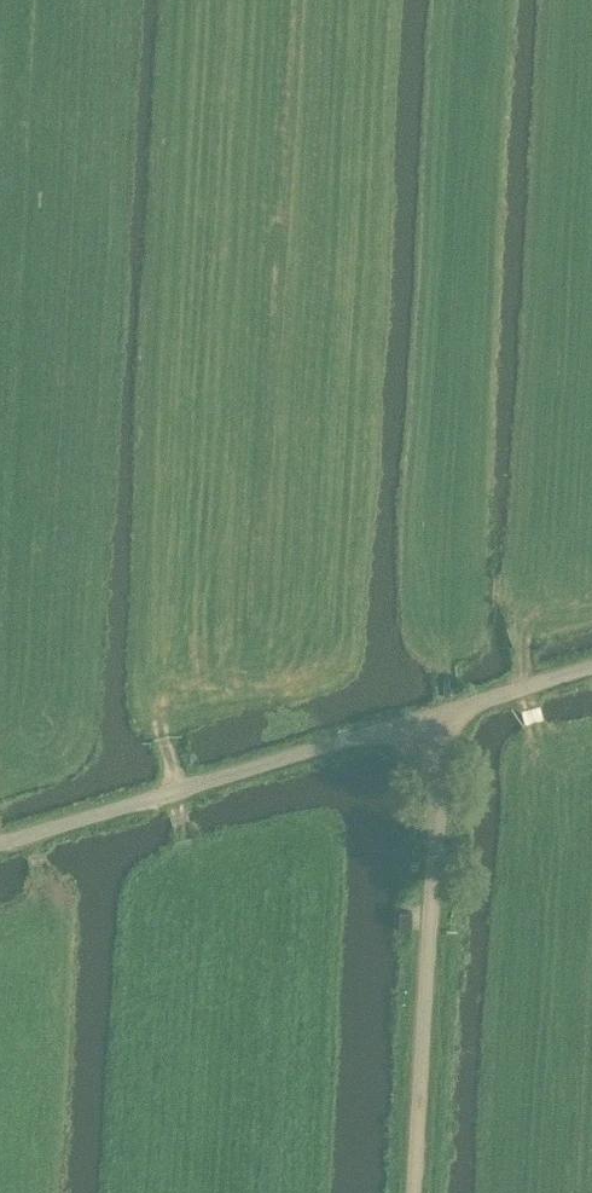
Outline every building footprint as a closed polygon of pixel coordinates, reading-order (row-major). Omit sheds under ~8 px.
[(412,929),(414,909),(402,908),(400,928),(412,929)]
